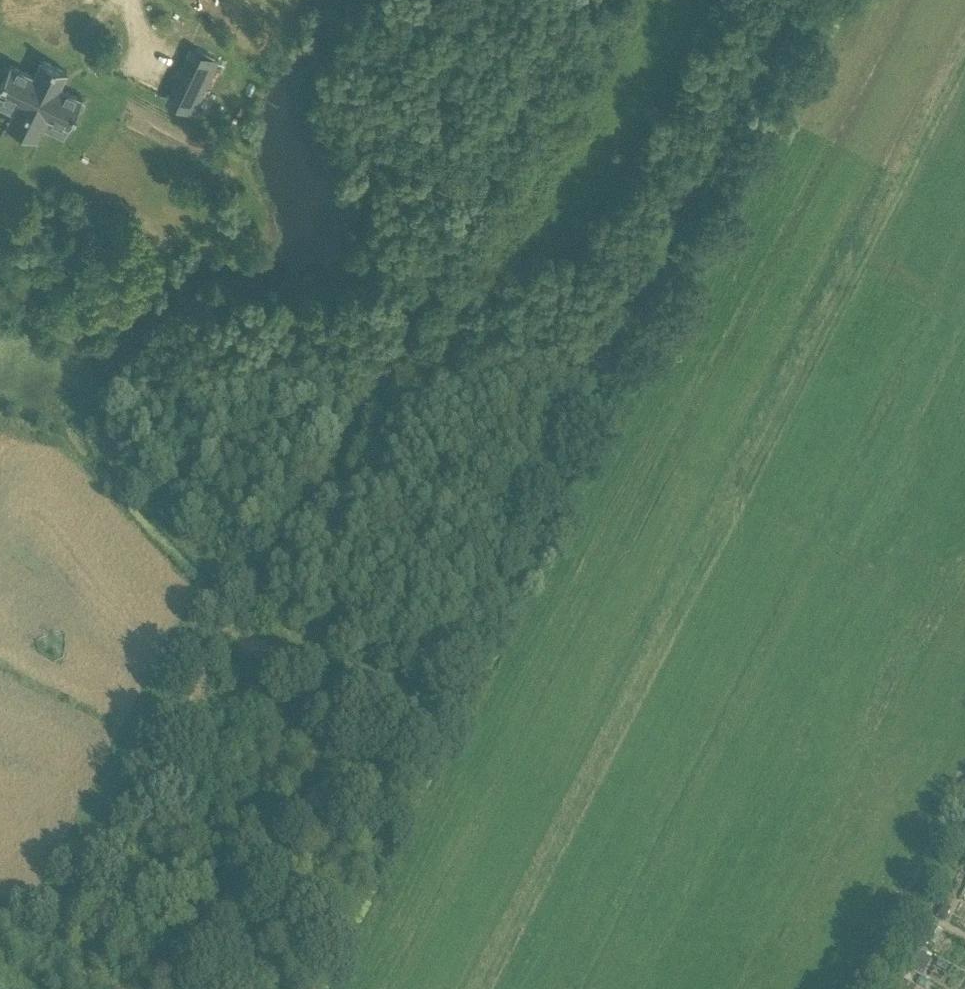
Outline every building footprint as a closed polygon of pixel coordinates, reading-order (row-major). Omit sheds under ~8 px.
[(192,47),(165,100),(195,115),(221,62),(192,47)] [(0,87),(0,93),(20,103),(13,117),(39,130),(46,116),(69,127),(83,98),(60,87),(67,71),(41,59),(34,75),(11,64),(0,87)]
